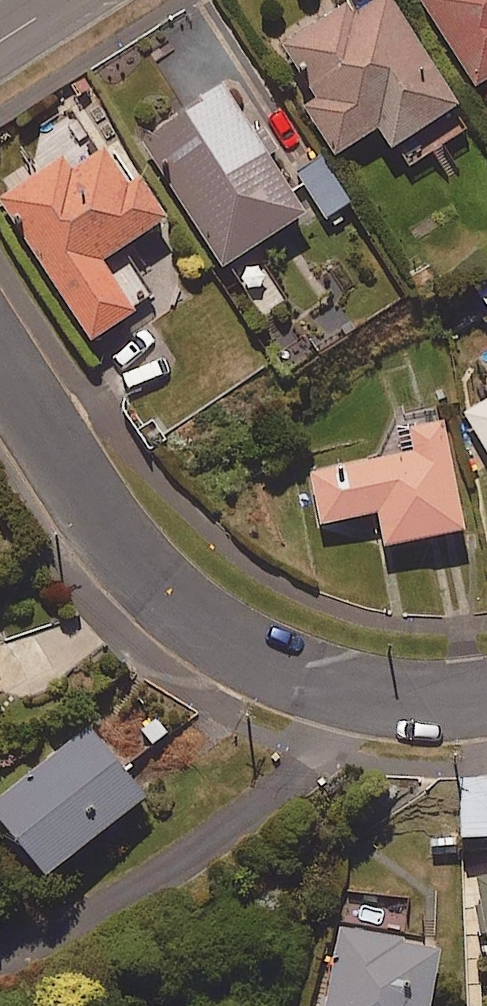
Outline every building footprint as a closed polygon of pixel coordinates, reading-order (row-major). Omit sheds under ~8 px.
[(388,0),(386,0),(351,22),(342,8),(282,46),(314,98),(301,106),(334,158),(377,131),(391,153),(408,142),(420,161),(470,130),(388,0)] [(475,90),(486,82),(486,0),(418,0),(475,90)] [(221,270),(304,219),(270,163),(281,157),(263,127),(252,134),(223,88),(140,139),(221,270)] [(101,150),(65,173),(58,162),(0,198),(0,203),(91,345),(158,302),(124,250),(166,222),(138,178),(124,187),(101,150)] [(349,205),(324,161),(298,175),(323,220),(349,205)] [(475,284),(486,307),(486,278),(475,284)] [(462,416),(486,460),(486,402),(462,416)] [(463,535),(443,427),(412,432),(415,453),(310,472),(320,527),(378,516),(384,549),(463,535)] [(87,728),(0,799),(0,828),(44,882),(145,800),(87,728)] [(460,782),(462,841),(486,840),(486,781),(460,782)] [(367,895),(361,931),(338,927),(324,1005),(429,1005),(440,944),(404,937),(410,903),(367,895)]
